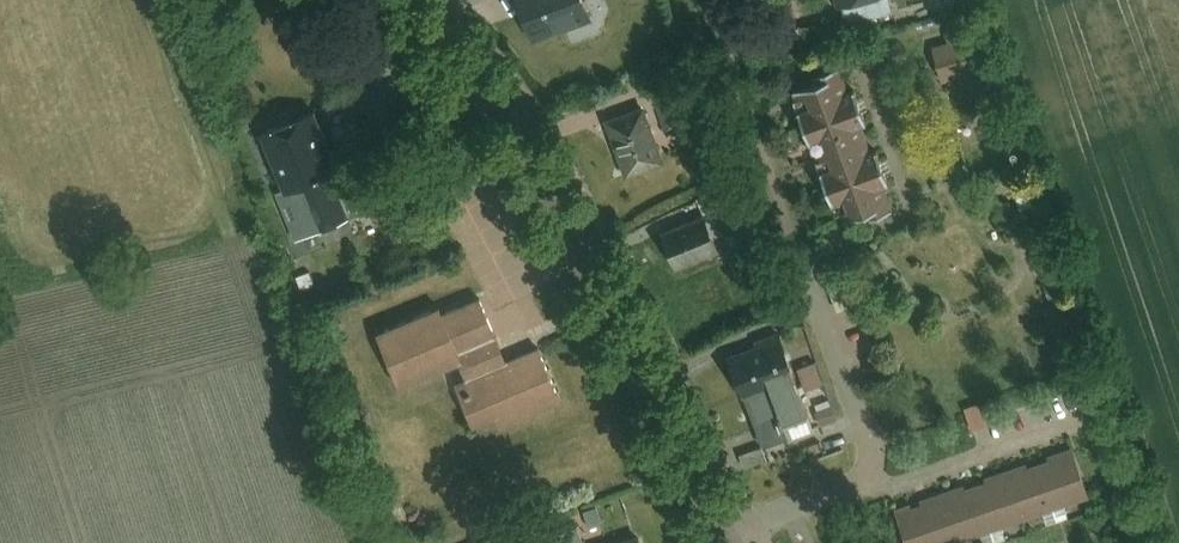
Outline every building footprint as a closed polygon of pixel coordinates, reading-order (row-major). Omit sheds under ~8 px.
[(586,0),(521,0),(534,37),(592,17),(586,0)] [(964,28),(930,42),(945,80),(979,67),(964,28)] [(895,207),(842,65),(823,72),(826,81),(796,93),(843,219),(863,212),(865,219),(895,207)] [(667,161),(645,103),(606,117),(627,175),(667,161)] [(343,160),(321,106),(263,129),(287,188),(277,191),(295,236),(378,203),(359,154),(343,160)] [(724,249),(708,211),(662,231),(678,269),(724,249)] [(833,289),(838,307),(855,302),(849,284),(833,289)] [(567,399),(542,343),(511,357),(482,293),(444,310),(440,301),(378,329),(403,384),(463,358),(469,372),(455,378),(481,437),(567,399)] [(820,424),(790,341),(734,361),(764,444),(820,424)] [(817,359),(801,364),(808,386),(824,381),(817,359)] [(979,400),(966,405),(974,426),(987,421),(979,400)] [(1095,494),(1076,442),(899,506),(913,542),(959,542),(1095,494)] [(746,462),(767,455),(764,445),(743,452),(746,462)] [(640,533),(609,542),(643,542),(640,533)]
